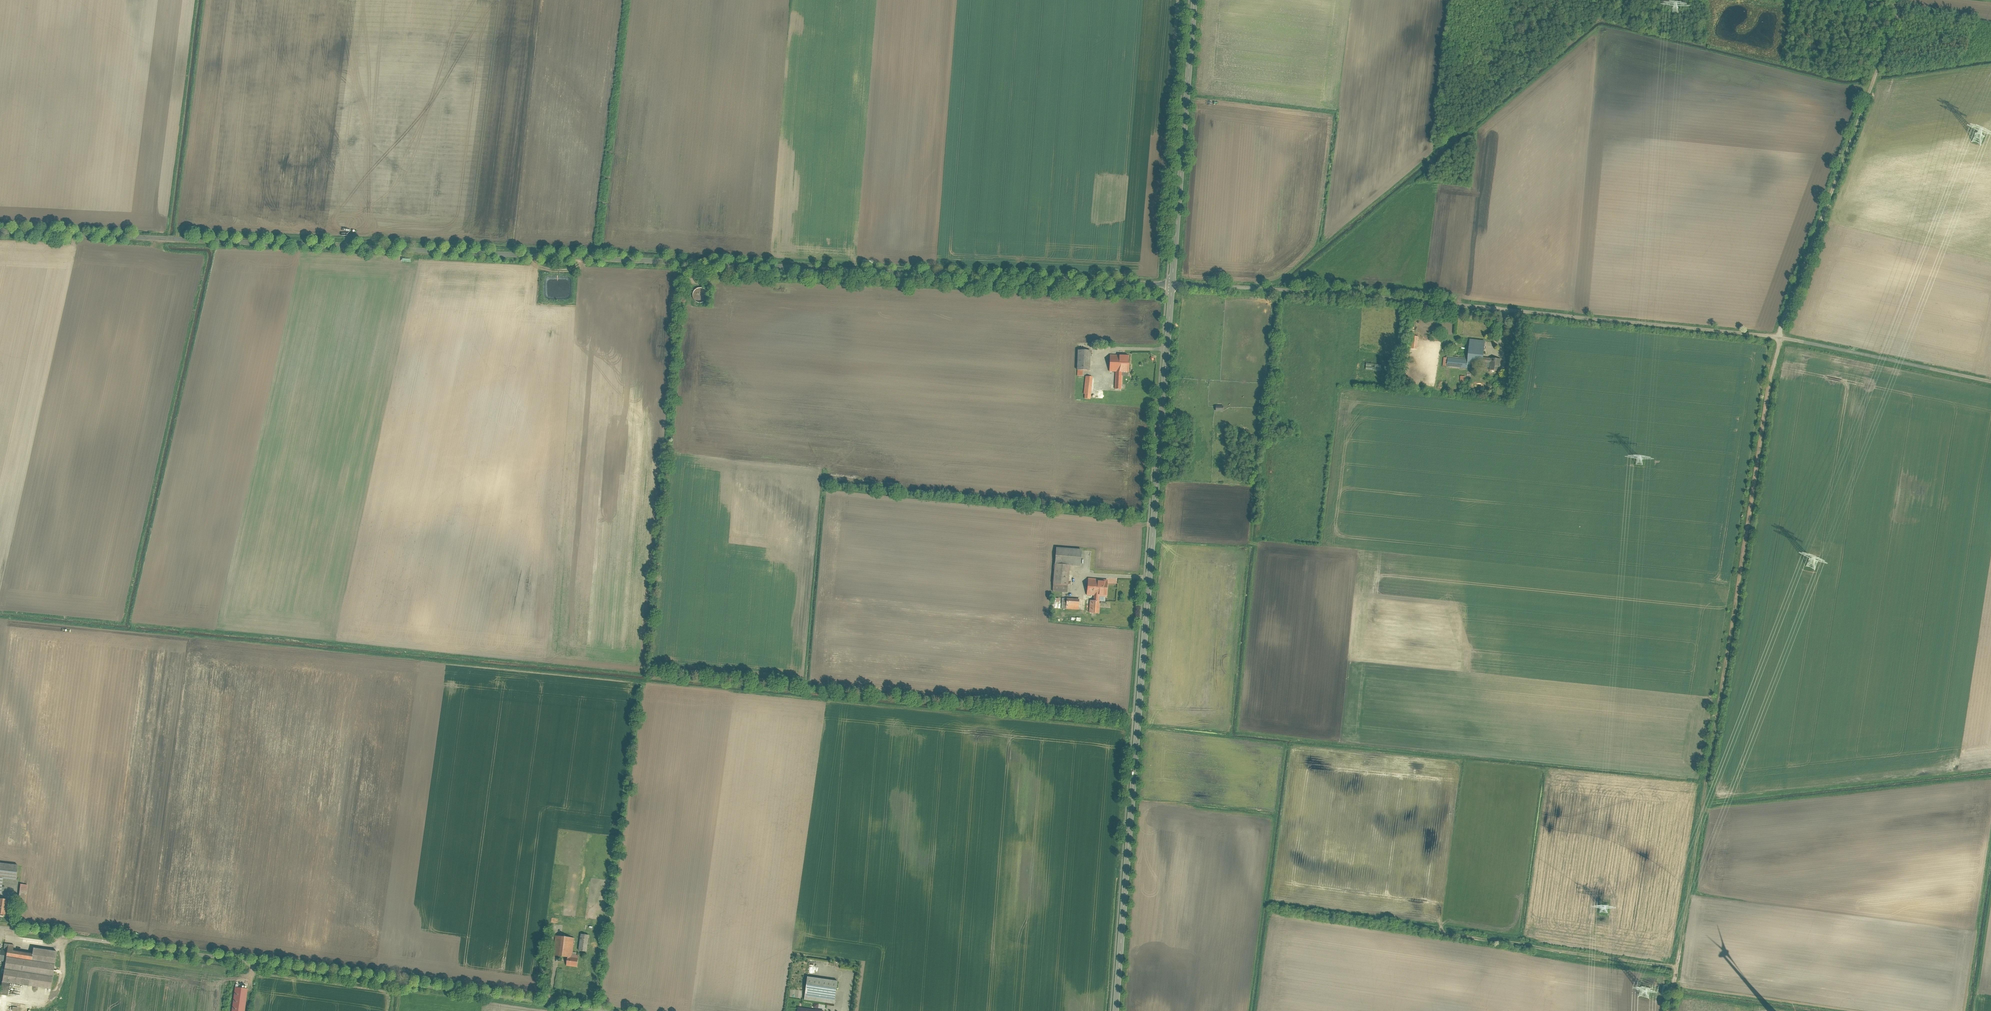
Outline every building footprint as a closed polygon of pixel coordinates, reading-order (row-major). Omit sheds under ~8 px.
[(694,300),(695,301),(697,303),(700,303),(702,303),(705,302),(706,300),(707,298),(708,295),(707,293),(706,291),(704,289),(702,288),(699,288),(697,289),(695,290),(693,292),(692,295),(693,297),(694,300)] [(1438,353),(1437,364),(1474,368),(1474,364),(1486,366),(1486,369),(1498,370),(1500,357),(1480,354),(1482,338),(1465,337),(1463,356),(1438,353)] [(1090,371),(1091,351),(1078,350),(1077,370),(1090,371)] [(1115,372),(1115,388),(1121,388),(1122,372),(1129,372),(1130,356),(1110,355),(1109,371),(1115,372)] [(1085,394),(1085,399),(1091,400),(1093,377),(1086,376),(1083,394),(1085,394)] [(1051,545),(1048,590),(1064,591),(1066,563),(1076,564),(1077,547),(1051,545)] [(1085,599),(1084,609),(1095,610),(1096,600),(1099,600),(1099,597),(1103,597),(1105,577),(1082,575),(1081,592),(1090,593),(1089,599),(1085,599)] [(1057,606),(1074,608),(1075,597),(1057,596),(1057,606)] [(11,879),(13,864),(0,862),(0,877),(11,879)] [(13,902),(21,903),(23,883),(16,883),(13,902)] [(560,933),(551,932),(549,953),(564,955),(563,964),(573,966),(575,952),(569,952),(571,935),(566,935),(566,931),(560,930),(560,933)] [(576,933),(575,949),(583,950),(585,933),(576,933)] [(0,968),(0,993),(4,994),(6,982),(47,988),(52,950),(29,947),(28,952),(8,949),(9,943),(0,941),(0,960),(1,960),(0,968)] [(803,1001),(834,1005),(838,982),(807,978),(803,1001)] [(234,988),(231,1010),(244,1010),(247,989),(234,988)]
